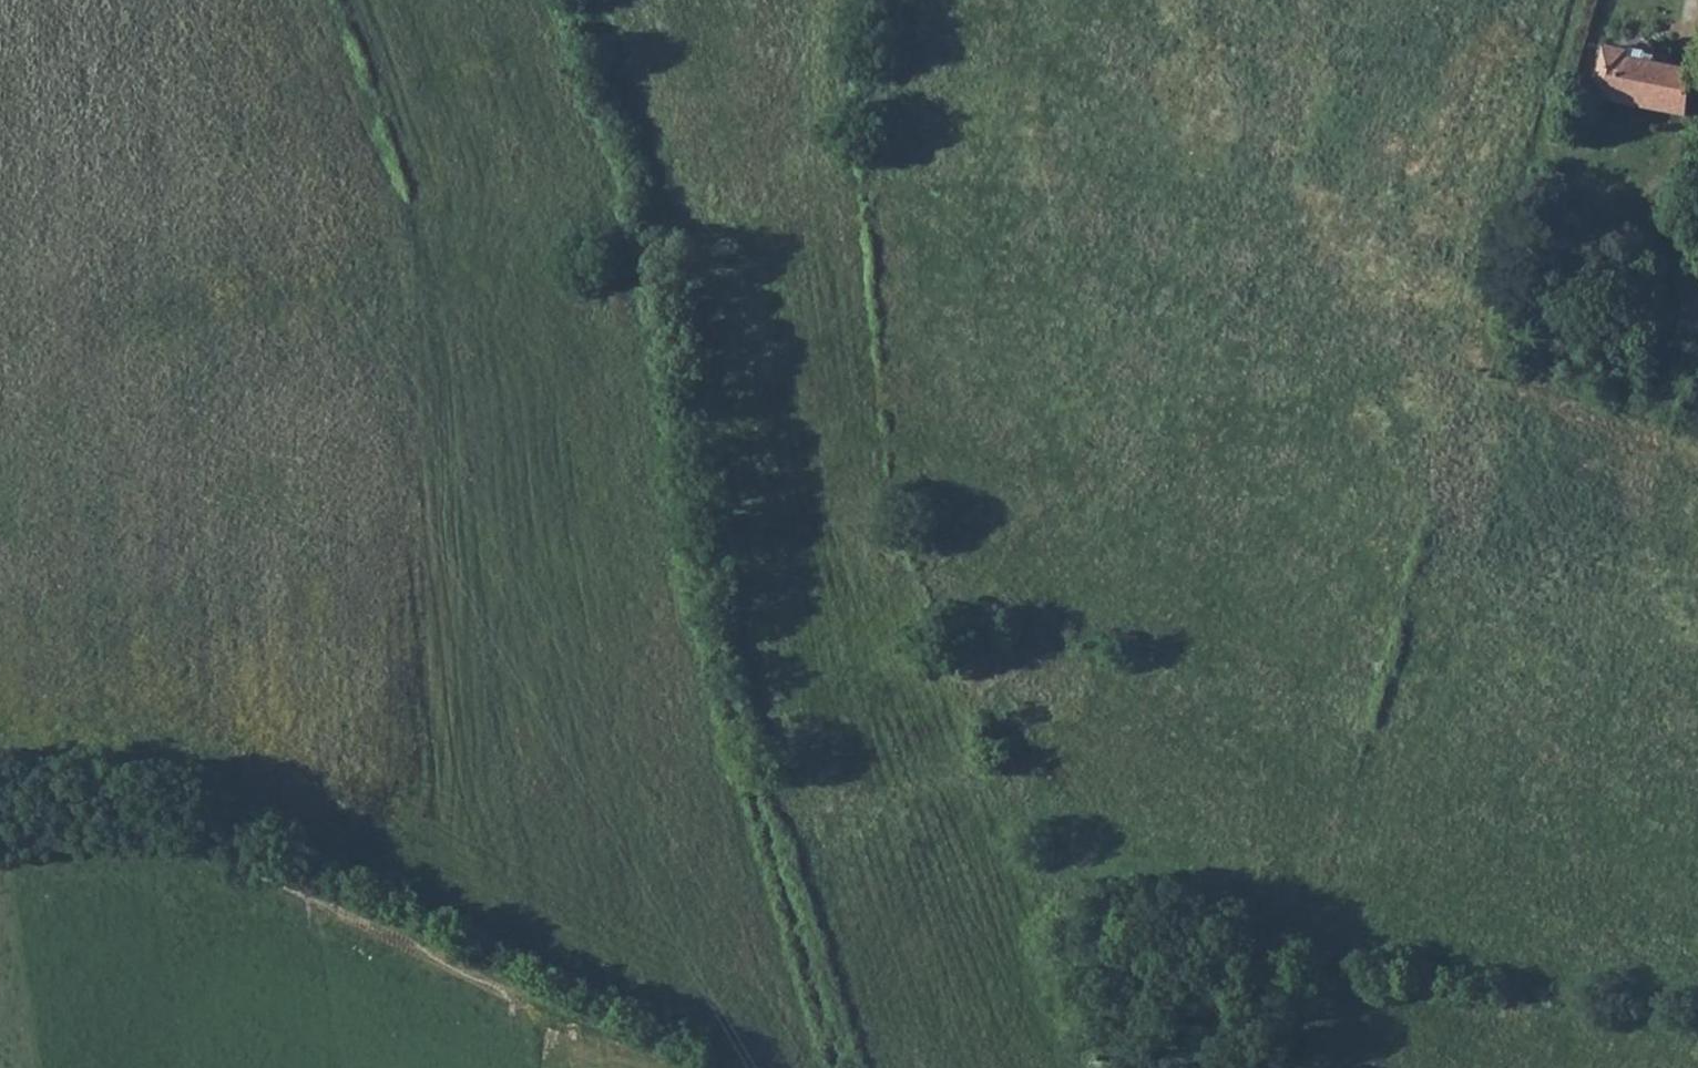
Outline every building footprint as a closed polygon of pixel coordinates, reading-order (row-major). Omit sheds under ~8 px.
[(1697,86),(1697,75),(1632,58),(1634,51),(1611,45),(1597,101),(1688,124),(1697,86)]
